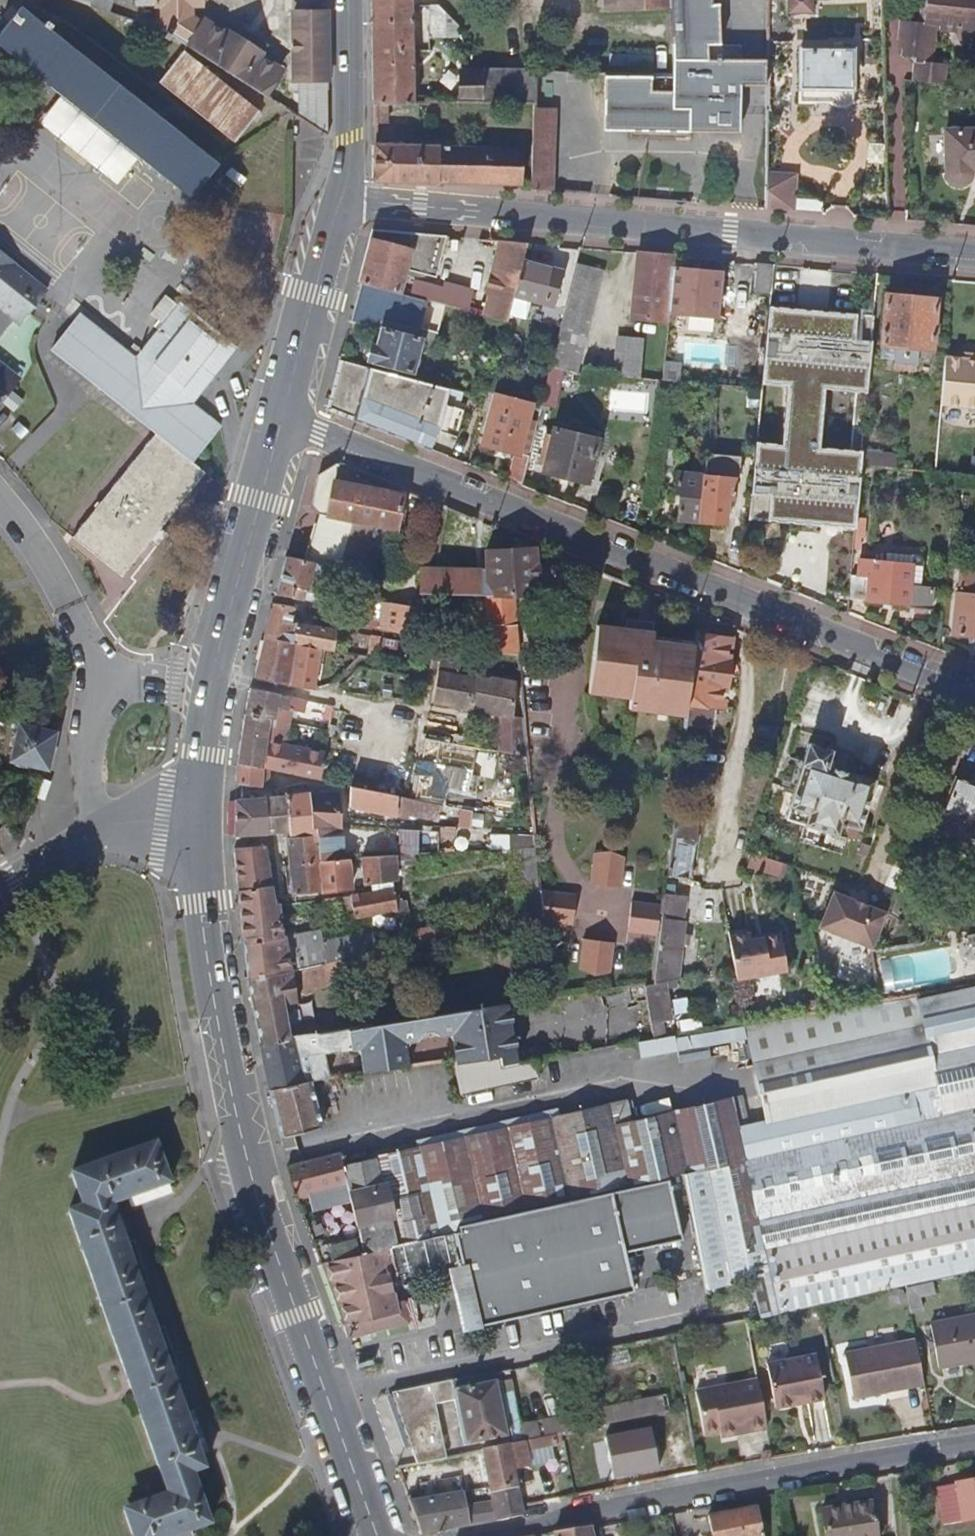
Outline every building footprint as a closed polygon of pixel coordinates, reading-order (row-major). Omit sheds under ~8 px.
[(113,12),(117,1),(113,0),(78,0),(113,12)] [(203,0),(138,0),(138,5),(164,4),(164,30),(168,32),(165,36),(170,39),(173,35),(263,93),(280,67),(258,53),(264,42),(234,22),(227,33),(205,19),(203,21),(194,15),(193,3),(203,3),(203,0)] [(670,10),(671,75),(671,90),(651,90),(651,74),(614,74),(604,74),(603,131),(629,131),(629,139),(689,139),(689,132),(740,132),(740,98),(766,99),(766,58),(740,58),(740,44),(720,44),(720,3),(714,3),(714,0),(670,0),(670,10)] [(670,0),(604,0),(604,13),(670,10),(670,0)] [(813,0),(787,0),(788,14),(814,13),(813,0)] [(935,26),(974,30),(974,0),(927,0),(926,8),(920,14),(918,26),(902,24),(899,42),(901,43),(900,54),(909,56),(912,62),(911,79),(947,82),(949,63),(931,61),(935,26)] [(51,27),(54,23),(49,19),(46,23),(23,5),(0,34),(0,42),(191,197),(218,163),(51,27)] [(413,104),(411,7),(371,7),(371,17),(372,72),(372,85),(373,104),(413,104)] [(459,28),(437,7),(429,7),(429,38),(459,38),(459,28)] [(330,136),(327,10),(297,11),(298,79),(301,79),(301,117),(330,136)] [(851,101),(851,49),(798,48),(799,101),(851,101)] [(184,51),(161,80),(237,140),(260,110),(184,51)] [(656,74),(656,56),(615,55),(614,74),(651,74),(656,74)] [(483,103),(484,71),(470,70),(459,70),(458,103),(461,103),(483,103)] [(533,100),(534,73),(534,71),(484,71),(483,103),(533,103),(533,100)] [(551,191),(551,109),(531,109),(531,186),(531,189),(551,191)] [(948,131),(946,171),(947,177),(950,180),(955,182),(960,180),(963,178),(966,174),(967,165),(971,165),(974,165),(974,133),(948,131)] [(884,145),(868,144),(868,162),(884,163),(884,145)] [(522,186),(522,149),(373,145),(373,182),(522,186)] [(766,172),(765,209),(795,210),(796,174),(766,172)] [(437,278),(447,236),(373,229),(366,258),(360,282),(398,292),(405,269),(437,278)] [(521,261),(525,243),(498,240),(484,293),(488,293),(483,309),(482,315),(505,321),(512,295),(521,261)] [(14,264),(16,263),(0,250),(0,340),(16,320),(22,325),(48,292),(14,264)] [(672,267),(673,255),(637,252),(629,318),(666,321),(667,312),(672,267)] [(546,304),(554,269),(521,261),(512,295),(546,304)] [(768,288),(770,264),(755,262),(753,292),(768,293),(768,288)] [(577,373),(603,269),(576,263),(550,371),(560,372),(577,373)] [(715,316),(719,271),(672,267),(667,312),(715,316)] [(413,337),(423,299),(398,292),(360,282),(350,321),(381,329),(377,346),(373,345),(369,359),(411,371),(420,339),(413,337)] [(904,369),(910,296),(884,293),(880,345),(894,346),(893,368),(904,369)] [(930,349),(935,298),(910,296),(904,369),(914,370),(915,357),(916,347),(930,349)] [(194,402),(238,346),(181,302),(137,358),(81,313),(53,349),(156,430),(73,536),(123,576),(207,470),(194,460),(222,425),(194,402)] [(873,313),(766,304),(747,518),(855,527),(855,517),(860,464),(880,466),(881,451),(882,449),(862,447),(873,313)] [(482,315),(483,309),(476,306),(474,313),(482,315)] [(472,323),(474,313),(457,308),(454,318),(472,323)] [(638,378),(642,338),(615,335),(611,376),(638,378)] [(916,347),(915,357),(929,359),(930,349),(916,347)] [(966,408),(971,357),(945,354),(941,405),(966,408)] [(971,357),(966,408),(974,409),(974,357),(971,357)] [(444,402),(447,388),(341,359),(335,382),(329,409),(411,442),(430,449),(438,429),(456,437),(463,411),(444,402)] [(681,362),(662,361),(661,381),(680,382),(681,362)] [(21,379),(0,362),(0,406),(21,379)] [(560,372),(550,371),(540,415),(549,417),(560,372)] [(461,392),(447,388),(444,402),(463,411),(465,404),(459,402),(461,392)] [(606,388),(605,417),(649,418),(649,389),(606,388)] [(523,486),(539,420),(492,409),(482,445),(515,454),(508,479),(523,486)] [(588,484),(599,440),(555,429),(544,473),(588,484)] [(897,452),(881,451),(880,466),(896,467),(897,452)] [(731,497),(732,479),(737,479),(739,454),(706,452),(704,474),(700,520),(724,522),(726,497),(731,497)] [(340,569),(353,520),(374,525),(397,529),(404,494),(352,484),(355,470),(337,463),(320,475),(313,505),(319,514),(307,560),(330,566),(340,569)] [(700,520),(704,474),(678,472),(676,493),(680,493),(678,518),(700,520)] [(307,560),(319,514),(313,505),(291,556),(307,560)] [(866,518),(855,517),(855,527),(854,537),(865,537),(866,518)] [(353,520),(340,569),(368,576),(373,560),(365,558),(374,525),(353,520)] [(541,595),(540,549),(488,551),(488,571),(437,570),(434,593),(445,593),(464,594),(486,594),(489,653),(512,656),(512,654),(518,656),(520,656),(515,596),(541,595)] [(277,594),(322,601),(323,593),(325,593),(326,583),(324,582),(330,566),(307,560),(291,556),(287,555),(285,565),(282,577),(277,594)] [(910,588),(912,563),(869,560),(869,564),(859,563),(858,575),(851,575),(849,598),(908,603),(908,607),(932,609),(933,590),(910,588)] [(434,593),(437,570),(423,569),(422,593),(426,593),(434,593)] [(957,594),(953,632),(974,635),(974,596),(957,594)] [(333,649),(337,628),(291,621),(297,606),(275,602),(270,618),(265,636),(299,643),(319,647),(333,649)] [(420,634),(423,609),(393,604),(389,629),(420,634)] [(8,624),(0,612),(0,629),(8,624)] [(688,706),(695,645),(655,639),(657,623),(627,618),(626,628),(596,624),(589,682),(629,688),(628,698),(688,706)] [(381,636),(371,635),(369,656),(379,658),(381,636)] [(290,683),(299,643),(265,636),(262,650),(255,678),(290,684),(290,683)] [(725,686),(728,661),(726,661),(729,639),(696,636),(695,645),(688,706),(686,722),(711,725),(714,707),(720,708),(723,686),(725,686)] [(315,687),(319,647),(299,643),(290,683),(315,687)] [(514,716),(515,682),(491,677),(490,679),(460,673),(463,649),(443,645),(434,702),(502,715),(500,754),(528,760),(524,718),(514,716)] [(364,677),(355,676),(354,688),(362,689),(364,677)] [(325,752),(284,742),(291,710),(304,713),(307,700),(252,688),(250,696),(246,713),(270,718),(263,767),(270,768),(289,772),(321,779),(325,752)] [(334,707),(326,705),(323,719),(331,721),(334,707)] [(263,767),(270,718),(246,713),(244,731),(241,748),(240,763),(263,767)] [(53,751),(58,731),(22,723),(13,759),(49,768),(53,751)] [(470,773),(474,748),(462,745),(428,738),(427,740),(419,795),(446,800),(449,788),(463,791),(464,790),(467,772),(470,773)] [(861,830),(876,781),(856,774),(855,776),(829,767),(834,751),(812,745),(788,819),(807,824),(807,826),(838,836),(842,823),(861,830)] [(261,778),(263,767),(240,763),(237,783),(260,786),(261,778)] [(268,779),(270,768),(263,767),(261,778),(268,779)] [(957,767),(944,800),(974,813),(974,775),(957,767)] [(467,772),(464,790),(473,792),(476,774),(470,773),(467,772)] [(437,817),(439,804),(351,785),(351,795),(350,805),(406,817),(408,810),(437,817)] [(314,838),(312,793),(301,794),(288,795),(290,832),(290,838),(314,838)] [(344,858),(340,794),(326,793),(312,793),(314,838),(315,859),(344,858)] [(290,832),(288,795),(278,796),(267,797),(268,834),(290,832)] [(268,834),(267,797),(236,799),(236,808),(236,812),(235,836),(268,834)] [(692,880),(701,809),(675,805),(666,876),(692,880)] [(471,813),(472,811),(462,809),(458,826),(468,828),(468,827),(471,813)] [(471,813),(468,827),(480,827),(481,815),(471,813)] [(427,854),(426,831),(400,829),(401,855),(416,855),(427,854)] [(439,853),(439,832),(426,831),(427,854),(439,853)] [(511,850),(511,839),(493,837),(493,851),(511,850)] [(316,889),(315,859),(314,838),(290,838),(288,838),(291,890),(304,889),(316,889)] [(511,850),(515,850),(536,849),(536,838),(511,839),(511,850)] [(268,866),(264,846),(235,848),(236,858),(237,870),(268,866)] [(538,866),(536,849),(515,850),(516,869),(538,866)] [(619,887),(623,856),(593,853),(589,884),(619,887)] [(401,855),(396,856),(396,864),(416,863),(416,855),(401,855)] [(396,864),(396,856),(362,857),(363,884),(396,879),(397,879),(396,864)] [(350,887),(348,857),(344,858),(315,859),(316,889),(337,887),(350,887)] [(271,885),(268,866),(237,870),(238,878),(239,889),(271,885)] [(541,891),(538,866),(516,869),(518,899),(541,896),(541,891)] [(346,960),(399,950),(398,941),(385,943),(382,929),(322,939),(320,929),(283,935),(279,904),(279,902),(274,903),(271,885),(239,889),(240,903),(241,907),(242,922),(246,957),(248,977),(345,960),(346,960)] [(396,904),(393,888),(370,891),(351,895),(353,907),(354,918),(397,910),(396,904)] [(869,947),(883,912),(862,904),(861,906),(848,901),(849,898),(829,890),(815,926),(834,933),(833,937),(834,940),(836,944),(839,946),(842,947),(846,947),(850,944),(852,941),(869,947)] [(572,925),(575,895),(541,891),(541,896),(544,922),(572,925)] [(353,907),(351,895),(332,897),(325,898),(327,911),(353,907)] [(544,922),(541,896),(518,899),(521,928),(544,926),(544,922)] [(409,915),(407,902),(396,904),(397,910),(398,917),(409,915)] [(660,918),(662,907),(630,903),(626,932),(658,937),(660,918)] [(660,918),(658,937),(653,984),(661,983),(676,981),(683,921),(660,918)] [(460,921),(410,930),(413,947),(463,939),(460,921)] [(780,932),(765,935),(765,939),(751,941),(750,937),(750,935),(730,938),(737,980),(786,972),(780,932)] [(609,974),(613,942),(583,939),(579,970),(593,976),(609,974)] [(358,1028),(355,1012),(301,1021),(296,991),(331,984),(332,982),(349,979),(346,960),(345,960),(248,977),(249,982),(256,1019),(258,1031),(260,1042),(348,1029),(358,1028)] [(661,983),(653,984),(645,985),(652,1026),(664,1024),(668,1023),(661,983)] [(919,998),(918,996),(747,1028),(749,1039),(768,1124),(915,1091),(922,1122),(748,1163),(734,1100),(635,1123),(631,1109),(614,1112),(612,1105),(346,1168),(350,1186),(362,1238),(365,1251),(392,1245),(434,1236),(456,1231),(461,1230),(459,1222),(614,1189),(669,1177),(685,1174),(708,1289),(751,1278),(760,1318),(822,1305),(821,1301),(974,1269),(974,987),(919,998)] [(409,1048),(412,1041),(418,1041),(424,1033),(434,1031),(443,1037),(449,1037),(455,1040),(457,1060),(459,1059),(459,1064),(501,1057),(503,1066),(520,1063),(512,1005),(446,1014),(369,1026),(358,1028),(348,1029),(351,1048),(357,1047),(362,1049),(366,1073),(412,1067),(409,1048)] [(664,1024),(652,1026),(654,1040),(667,1038),(664,1024)] [(746,1026),(675,1039),(677,1053),(749,1039),(747,1028),(746,1026)] [(331,1079),(326,1052),(351,1048),(348,1029),(260,1042),(264,1064),(265,1069),(270,1089),(309,1082),(313,1082),(331,1079)] [(675,1039),(674,1036),(667,1038),(654,1040),(639,1043),(641,1058),(677,1053),(675,1039)] [(461,1097),(537,1079),(534,1061),(520,1063),(503,1066),(501,1057),(459,1064),(456,1065),(461,1097)] [(322,1127),(313,1082),(309,1082),(270,1089),(277,1120),(281,1135),(322,1127)] [(109,1207),(140,1196),(168,1186),(155,1147),(72,1176),(85,1212),(69,1218),(168,1496),(124,1512),(133,1535),(179,1535),(209,1525),(199,1497),(191,1474),(202,1470),(179,1406),(153,1330),(127,1258),(109,1207)] [(346,1168),(343,1154),(289,1164),(298,1193),(298,1195),(350,1186),(346,1168)] [(683,1235),(669,1177),(614,1189),(627,1248),(683,1235)] [(627,1248),(614,1189),(459,1222),(461,1230),(481,1322),(636,1288),(627,1248)] [(481,1322),(461,1230),(456,1231),(461,1257),(477,1324),(481,1322)] [(461,1257),(456,1231),(434,1236),(440,1262),(461,1257)] [(440,1262),(434,1236),(392,1245),(398,1272),(440,1262)] [(365,1251),(362,1238),(318,1248),(318,1249),(323,1261),(365,1251)] [(397,1301),(391,1275),(398,1274),(398,1272),(392,1245),(365,1251),(323,1261),(343,1314),(350,1332),(353,1331),(353,1333),(409,1321),(404,1299),(397,1301)] [(934,1285),(907,1290),(912,1315),(923,1313),(920,1299),(936,1296),(934,1285)] [(831,1307),(824,1308),(825,1319),(833,1318),(831,1307)] [(931,1322),(938,1364),(974,1357),(974,1314),(931,1322)] [(922,1382),(915,1339),(845,1351),(852,1394),(922,1382)] [(826,1398),(818,1352),(770,1360),(777,1406),(798,1402),(798,1399),(809,1397),(810,1401),(826,1398)] [(448,1458),(437,1403),(456,1398),(466,1446),(509,1436),(498,1383),(496,1373),(394,1395),(419,1464),(448,1458)] [(769,1427),(760,1378),(698,1390),(706,1433),(721,1431),(722,1436),(740,1433),(739,1427),(750,1425),(751,1431),(769,1427)] [(522,1427),(513,1380),(498,1383),(509,1436),(518,1435),(523,1433),(522,1427)] [(604,1426),(667,1414),(664,1399),(522,1427),(523,1433),(518,1435),(520,1443),(556,1436),(604,1426)] [(525,1514),(523,1507),(515,1469),(554,1462),(551,1447),(558,1445),(556,1436),(520,1443),(494,1448),(483,1451),(494,1504),(487,1505),(486,1502),(468,1505),(465,1491),(411,1501),(422,1534),(482,1524),(525,1514)] [(939,1486),(946,1524),(974,1518),(974,1480),(939,1486)] [(872,1501),(822,1511),(827,1535),(879,1535),(872,1501)] [(758,1507),(709,1516),(713,1535),(764,1535),(758,1507)] [(590,1530),(589,1526),(536,1535),(592,1535),(590,1530)]
